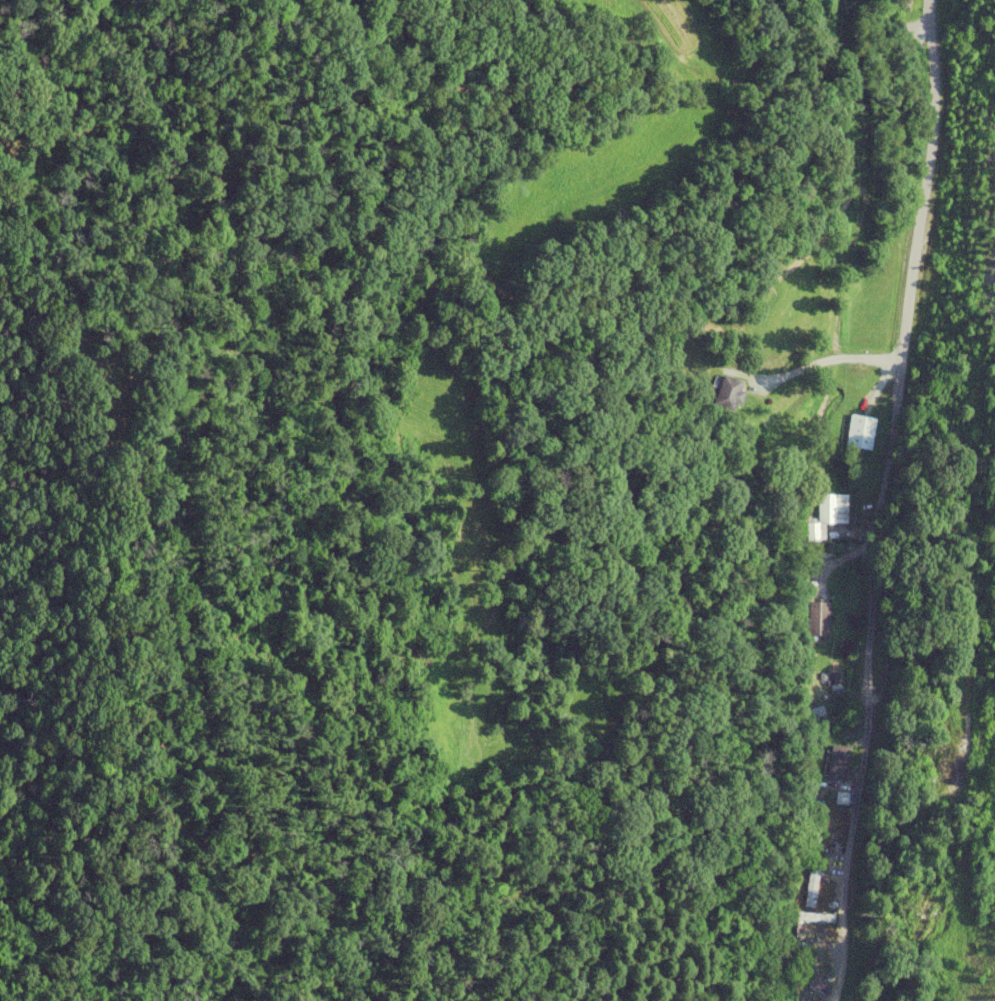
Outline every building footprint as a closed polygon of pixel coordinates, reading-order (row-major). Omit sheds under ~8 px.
[(733,411),(743,381),(719,374),(710,404),(733,411)] [(875,418),(849,414),(843,447),(869,451),(875,418)] [(835,495),(816,495),(816,523),(805,523),(805,541),(823,541),(822,523),(835,523),(835,495)] [(809,603),(809,635),(827,635),(827,603),(809,603)] [(844,781),(848,746),(829,745),(826,779),(844,781)] [(802,907),(812,908),(820,862),(809,860),(802,907)] [(820,962),(824,931),(806,928),(802,959),(820,962)]
